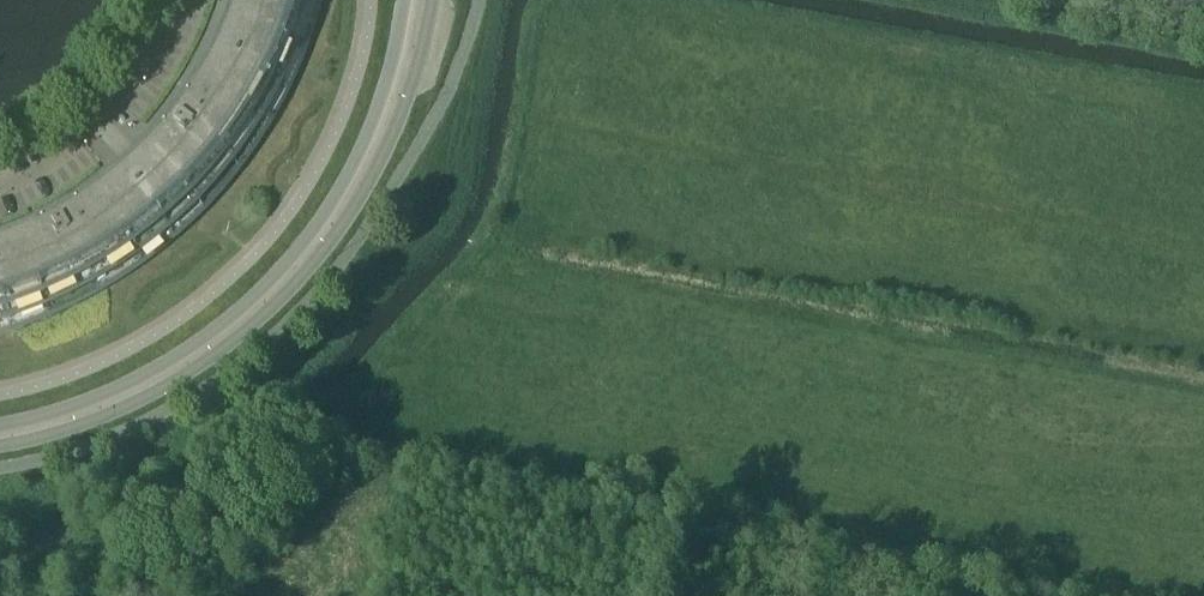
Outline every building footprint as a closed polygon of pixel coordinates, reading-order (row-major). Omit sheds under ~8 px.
[(229,0),(226,10),(222,19),(218,28),(214,37),(210,46),(206,55),(201,64),(197,72),(192,81),(187,89),(182,98),(176,106),(167,120),(158,133),(148,143),(139,153),(132,160),(125,166),(119,172),(113,178),(106,183),(99,189),(92,194),(85,199),(78,203),(71,208),(54,218),(37,228),(33,229),(25,233),(18,237),(10,240),(2,243),(0,244),(0,333),(21,326),(46,316),(70,305),(94,293),(118,279),(137,266),(140,263),(161,247),(181,229),(184,227),(201,210),(219,190),(236,169),(252,147),(266,124),(280,101),(291,76),(301,51),(310,26),(317,0),(229,0)]
